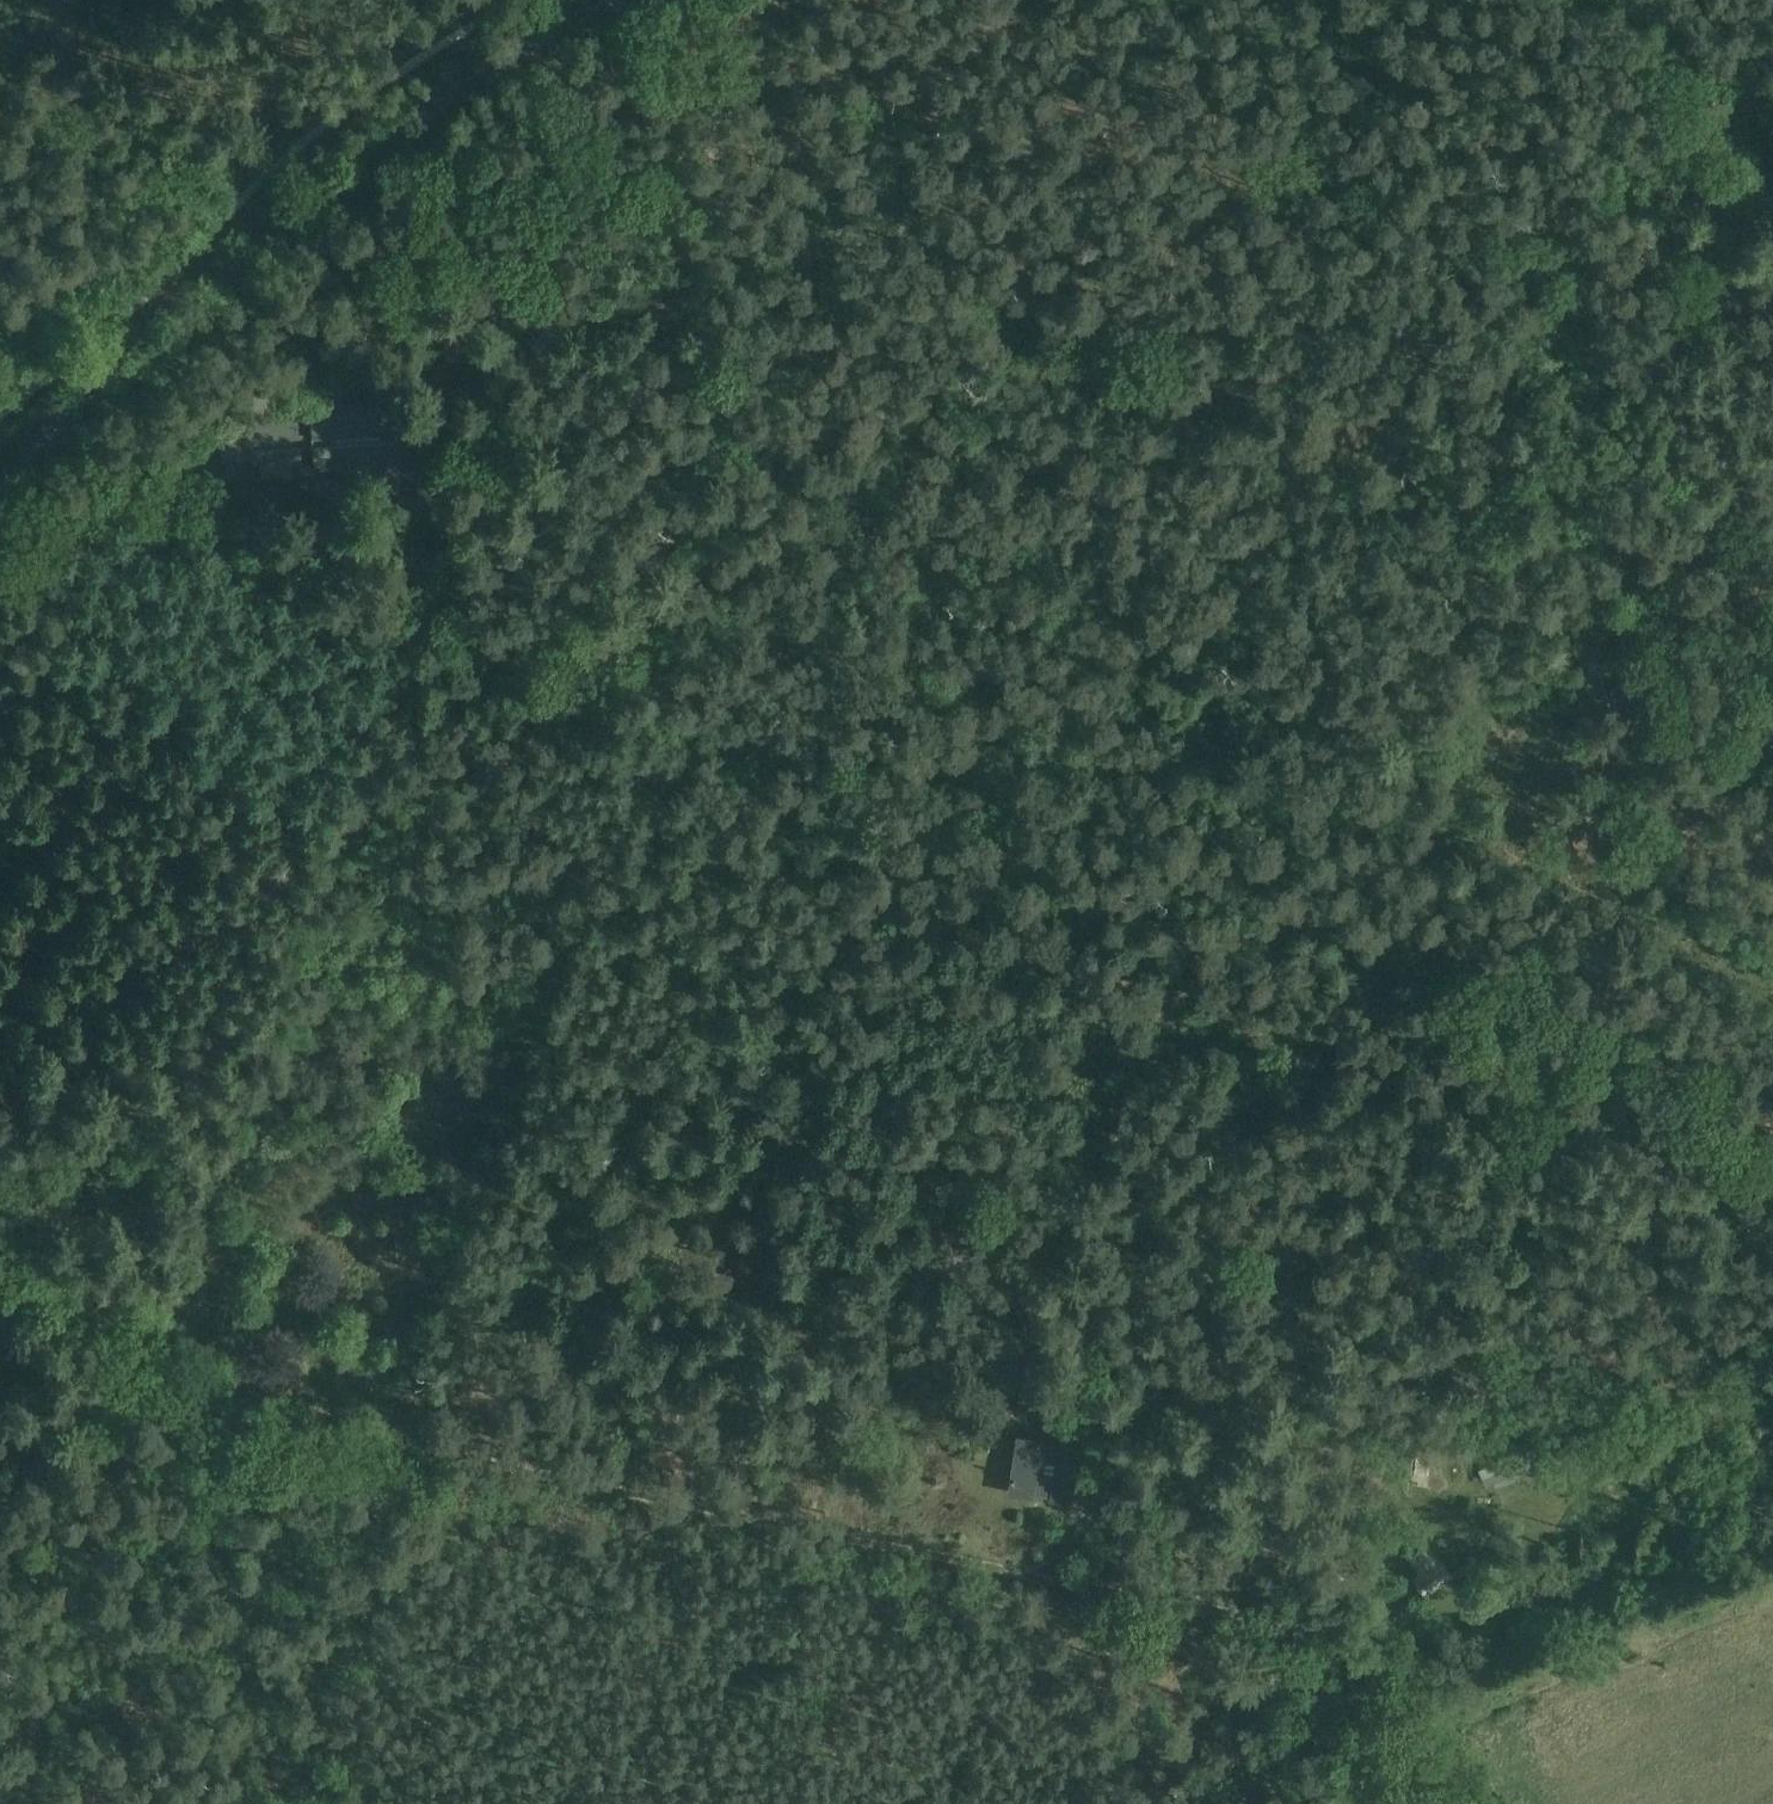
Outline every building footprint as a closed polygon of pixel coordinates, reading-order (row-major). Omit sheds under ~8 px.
[(333,410),(305,412),(307,434),(307,436),(317,436),(317,444),(307,445),(307,446),(309,469),(337,467),(338,486),(372,484),(370,465),(392,463),(391,439),(386,440),(385,431),(390,431),(389,411),(367,412),(366,401),(332,403),(333,410)] [(307,436),(307,434),(295,435),(294,421),(292,421),(292,424),(246,427),(246,424),(244,424),(245,440),(246,440),(247,449),(245,449),(247,465),(249,465),(248,464),(294,461),(295,461),(296,461),(296,447),(307,446),(307,445),(317,444),(317,436),(307,436)] [(1014,1462),(1009,1491),(1066,1500),(1075,1447),(1058,1444),(1057,1446),(1041,1443),(1042,1442),(1024,1439),(1020,1463),(1014,1462)] [(1497,1460),(1479,1467),(1483,1479),(1502,1472),(1497,1460)] [(1449,1571),(1437,1556),(1435,1558),(1425,1545),(1410,1557),(1419,1569),(1413,1575),(1425,1591),(1449,1571)]
